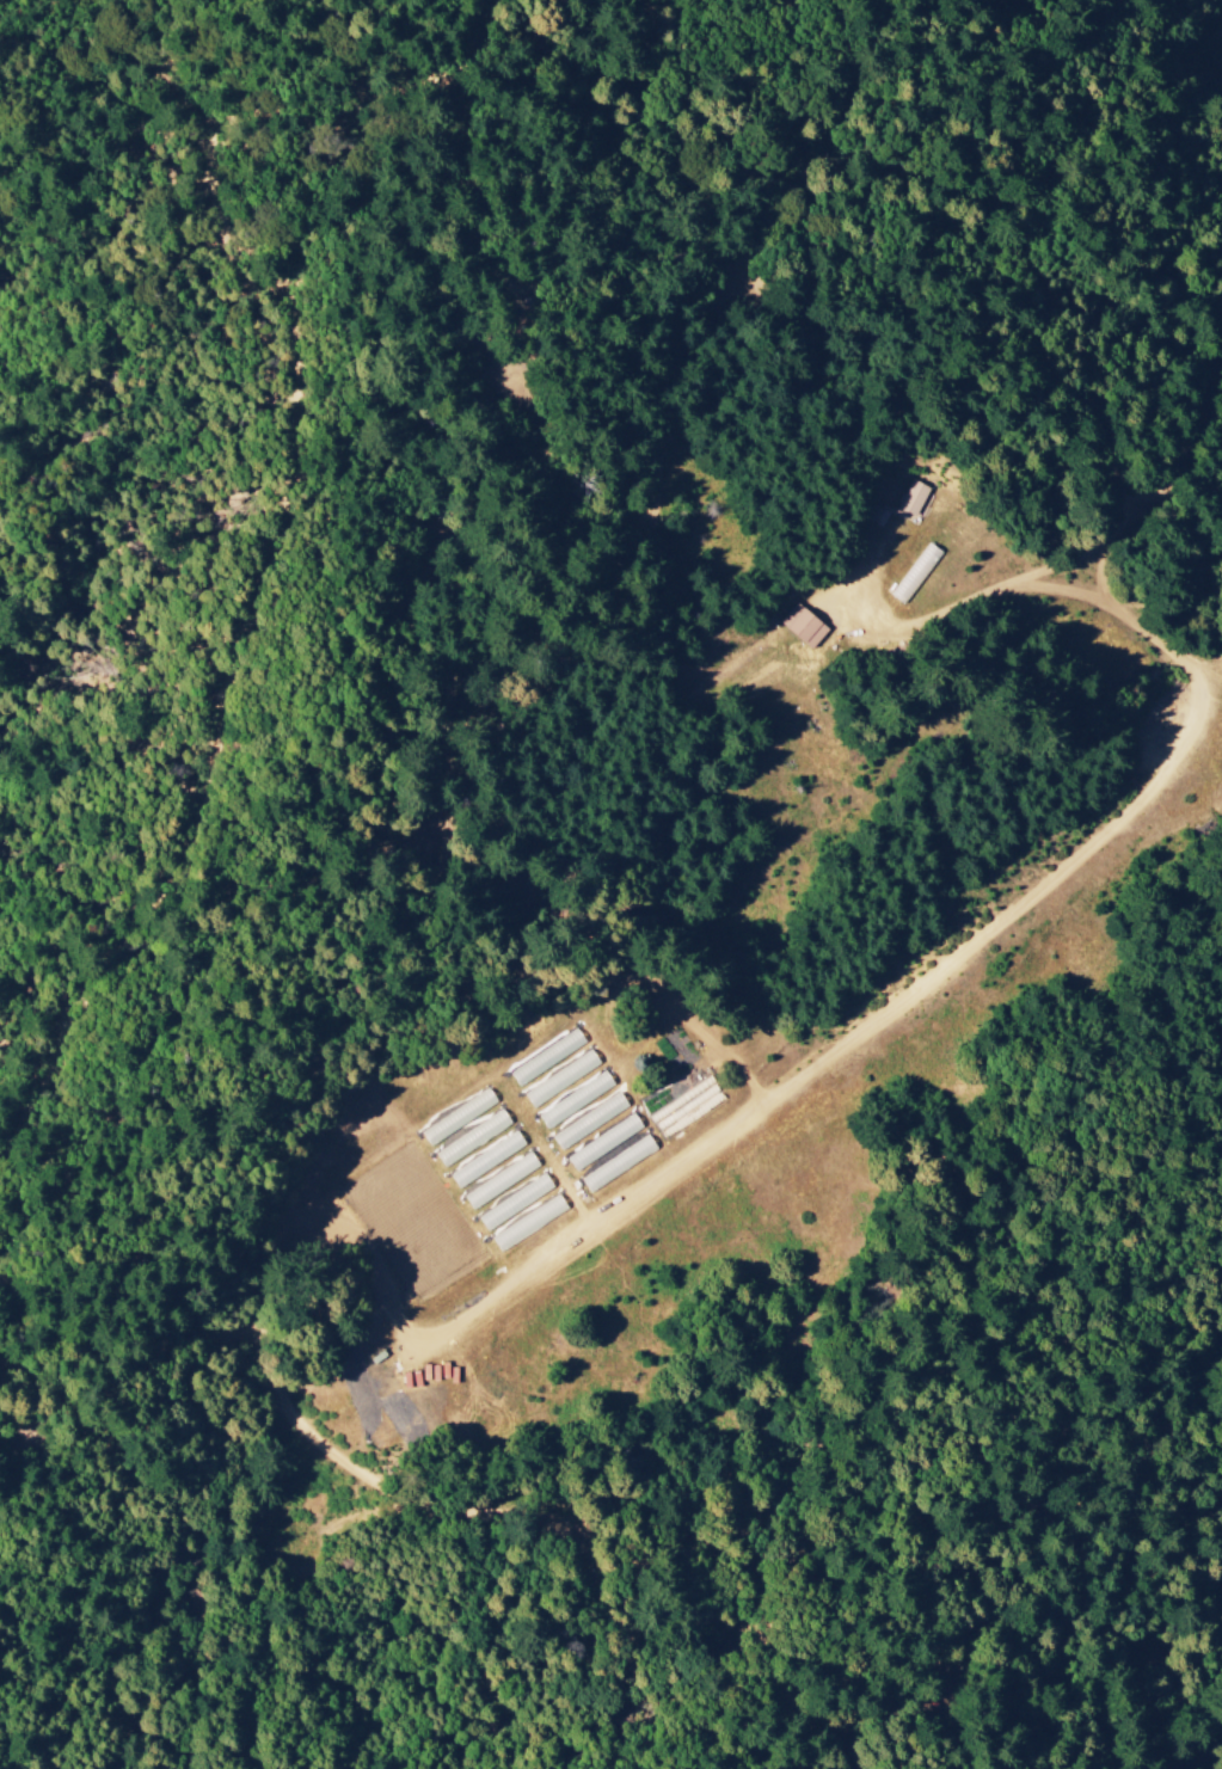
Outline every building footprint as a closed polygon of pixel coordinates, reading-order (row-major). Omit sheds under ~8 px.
[(917,518),(929,490),(896,476),(881,512),(904,521),(908,514),(917,518)] [(903,605),(942,554),(928,543),(889,595),(903,605)] [(779,624),(812,651),(828,630),(795,604),(779,624)] [(615,1085),(605,1071),(537,1116),(547,1131),(615,1085)] [(551,1136),(560,1151),(629,1108),(619,1093),(551,1136)] [(574,1172),(643,1129),(634,1114),(565,1158),(574,1172)] [(525,1145),(516,1130),(448,1176),(458,1190),(525,1145)] [(476,1218),(486,1233),(554,1188),(545,1174),(476,1218)] [(569,1211),(560,1196),(490,1237),(499,1252),(569,1211)]
